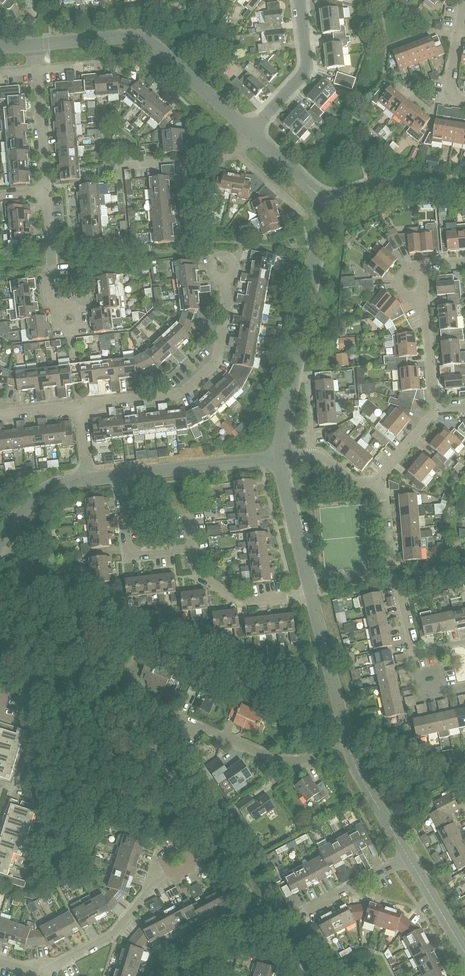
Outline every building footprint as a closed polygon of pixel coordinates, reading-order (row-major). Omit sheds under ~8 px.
[(4,7),(5,8),(7,9),(9,9),(11,9),(13,6),(14,4),(13,1),(14,1),(12,0),(0,0),(0,4),(4,7)] [(96,0),(97,3),(100,3),(101,9),(106,9),(105,0),(85,0),(85,1),(96,0)] [(199,4),(204,8),(208,3),(204,0),(203,0),(199,4)] [(262,0),(252,0),(246,8),(248,10),(243,17),(246,20),(252,12),(252,13),(262,0)] [(321,22),(339,20),(337,9),(342,8),(342,2),(334,0),(329,0),(330,9),(320,10),(321,22)] [(257,33),(261,33),(267,32),(274,31),(273,24),(283,23),(282,9),(281,10),(280,10),(279,3),(268,4),(269,11),(264,12),(266,24),(256,25),(257,33)] [(346,37),(345,31),(345,28),(343,26),(340,26),(339,20),(321,22),(323,34),(333,33),(333,39),(346,37)] [(267,32),(261,33),(262,44),(258,45),(259,53),(276,51),(275,43),(285,42),(284,29),(283,29),(283,30),(274,31),(267,32)] [(437,35),(421,41),(428,59),(444,53),(440,42),(437,35)] [(324,46),(326,57),(343,55),(342,49),(348,45),(348,43),(351,43),(350,37),(346,37),(333,39),(334,44),(324,46)] [(421,41),(412,45),(419,63),(428,59),(421,41)] [(412,45),(402,49),(409,67),(419,63),(412,45)] [(393,53),(399,70),(409,67),(402,49),(393,53)] [(343,55),(326,57),(327,69),(344,67),(343,55)] [(244,69),(247,72),(252,76),(257,81),(262,75),(270,82),(279,73),(278,72),(278,73),(266,61),(257,70),(250,63),(244,69)] [(252,76),(247,72),(239,81),(236,78),(231,84),(244,96),(249,90),(256,97),(265,87),(257,81),(252,76)] [(337,72),(336,78),(354,84),(356,79),(337,72)] [(75,82),(76,94),(97,93),(97,77),(97,75),(85,76),(85,81),(75,82)] [(107,76),(97,77),(97,93),(97,97),(109,96),(107,76)] [(118,76),(107,76),(109,96),(120,96),(123,97),(128,80),(118,77),(118,76)] [(354,84),(336,78),(334,84),(352,90),(354,84)] [(128,80),(123,97),(126,97),(135,105),(148,90),(139,82),(138,83),(128,80)] [(315,89),(328,101),(336,92),(323,81),(315,89)] [(52,94),(53,105),(75,104),(75,103),(71,104),(70,95),(76,94),(75,82),(56,83),(57,90),(52,91),(53,94),(52,94)] [(386,109),(399,94),(390,87),(389,88),(384,84),(371,100),(376,105),(378,102),(386,109)] [(20,86),(2,88),(3,100),(9,100),(10,109),(5,109),(5,110),(19,109),(27,108),(26,96),(21,97),(20,86)] [(315,105),(311,109),(320,117),(324,113),(320,110),(328,101),(315,89),(307,98),(315,105)] [(156,96),(148,90),(135,105),(143,112),(156,96)] [(386,109),(394,115),(406,100),(399,94),(386,109)] [(164,103),(156,96),(143,112),(151,119),(164,103)] [(402,122),(414,107),(406,100),(394,115),(402,122)] [(161,129),(170,125),(166,118),(173,110),(164,103),(151,119),(159,126),(161,129)] [(56,106),(56,110),(56,116),(76,114),(75,104),(53,105),(53,106),(56,106)] [(308,130),(316,122),(319,125),(323,120),(320,117),(311,109),(307,113),(299,107),(291,115),(308,130)] [(402,122),(410,128),(422,113),(414,107),(402,122)] [(5,110),(6,120),(25,119),(24,108),(27,108),(19,109),(5,110)] [(422,113),(410,128),(406,133),(418,143),(424,136),(420,133),(430,120),(422,113)] [(56,116),(57,127),(77,125),(76,114),(56,116)] [(301,138),(307,131),(308,130),(291,115),(283,124),(291,131),(287,135),(296,144),(301,138)] [(371,121),(367,118),(364,115),(359,120),(366,126),(371,121)] [(26,129),(25,119),(6,120),(7,131),(26,129)] [(432,140),(443,141),(446,122),(435,121),(432,140)] [(443,141),(453,143),(456,124),(446,122),(443,141)] [(456,124),(453,143),(463,145),(464,131),(464,125),(456,124)] [(57,127),(58,137),(78,136),(77,125),(57,127)] [(173,131),(170,125),(161,129),(163,132),(164,143),(183,141),(182,130),(173,131)] [(7,131),(7,142),(27,140),(26,129),(7,131)] [(78,136),(58,137),(59,148),(79,147),(78,136)] [(28,151),(27,140),(7,142),(8,153),(28,151)] [(185,153),(183,141),(164,143),(165,154),(185,153)] [(59,148),(60,159),(80,157),(79,157),(84,156),(84,147),(79,147),(59,148)] [(415,147),(410,158),(414,159),(419,149),(415,147)] [(420,147),(419,155),(427,156),(428,148),(420,147)] [(8,153),(9,163),(29,162),(28,151),(8,153)] [(60,159),(61,170),(80,168),(80,157),(60,159)] [(30,172),(29,162),(9,163),(10,174),(30,172)] [(62,181),(81,180),(80,168),(61,170),(62,181)] [(225,171),(225,172),(218,170),(214,194),(225,196),(225,193),(232,194),(235,175),(229,174),(230,171),(225,171)] [(30,172),(10,174),(11,185),(31,184),(30,172)] [(248,200),(250,192),(252,177),(247,176),(247,175),(242,174),(242,176),(235,175),(232,194),(238,196),(237,198),(248,200)] [(169,176),(163,177),(150,178),(151,189),(170,188),(169,176)] [(80,193),(80,197),(100,195),(105,195),(104,184),(99,184),(80,186),(80,193)] [(171,198),(170,188),(151,189),(152,200),(171,198)] [(105,195),(100,195),(80,197),(81,208),(101,206),(106,206),(105,195)] [(260,218),(278,212),(276,206),(279,205),(275,195),(252,203),(255,213),(258,212),(260,218)] [(171,198),(152,200),(152,211),(172,209),(171,198)] [(31,216),(31,211),(24,211),(23,205),(6,207),(7,218),(9,218),(10,224),(29,222),(29,216),(31,216)] [(102,217),(101,206),(81,208),(82,219),(102,217)] [(173,220),(172,209),(152,211),(153,222),(173,220)] [(278,212),(260,218),(252,221),(255,230),(257,231),(261,229),(263,235),(287,227),(283,217),(280,217),(278,212)] [(82,219),(83,229),(103,228),(102,217),(82,219)] [(174,231),(173,220),(153,222),(154,233),(174,231)] [(30,228),(29,222),(10,224),(10,230),(8,230),(9,241),(26,240),(26,234),(33,233),(32,228),(30,228)] [(426,232),(419,232),(421,253),(433,252),(432,242),(438,241),(437,224),(428,224),(426,226),(426,232)] [(447,233),(446,228),(446,224),(440,225),(441,241),(447,241),(448,251),(459,250),(457,232),(447,233)] [(457,232),(459,250),(464,249),(464,225),(457,225),(457,232)] [(239,227),(233,229),(236,236),(242,234),(239,227)] [(84,241),(104,239),(103,228),(83,229),(84,241)] [(174,231),(154,233),(155,244),(175,242),(174,231)] [(397,233),(392,236),(399,248),(404,245),(403,243),(408,243),(409,254),(421,253),(419,232),(408,233),(408,235),(399,236),(397,233)] [(392,236),(387,238),(393,251),(399,248),(392,236)] [(381,247),(374,256),(389,269),(397,260),(381,247)] [(274,267),(275,256),(258,253),(257,259),(250,258),(249,263),(252,263),(251,269),(270,272),(271,266),(274,267)] [(189,261),(190,266),(205,264),(204,256),(189,258),(189,261)] [(389,269),(374,256),(373,256),(376,258),(373,262),(370,260),(367,260),(364,262),(363,264),(363,268),(374,277),(377,275),(382,278),(389,269)] [(176,274),(176,280),(196,277),(196,271),(198,271),(197,267),(190,267),(190,266),(189,261),(172,263),(173,274),(176,274)] [(268,283),(270,272),(251,269),(249,275),(241,274),(240,278),(268,283)] [(97,283),(98,289),(117,287),(122,286),(121,275),(94,278),(94,283),(97,283)] [(447,295),(448,301),(460,300),(461,299),(461,298),(460,281),(454,282),(453,275),(438,276),(438,283),(436,284),(437,296),(447,295)] [(176,280),(178,291),(200,288),(199,285),(199,283),(197,284),(196,277),(176,280)] [(268,283),(240,278),(240,283),(248,285),(247,290),(266,294),(268,283)] [(14,299),(34,297),(33,291),(35,291),(35,286),(34,280),(27,281),(10,283),(11,293),(13,293),(14,299)] [(200,288),(200,293),(212,291),(211,284),(199,285),(200,288)] [(122,286),(117,287),(98,289),(98,295),(96,296),(97,300),(123,297),(122,286)] [(178,291),(174,291),(175,296),(178,295),(179,301),(199,299),(198,293),(200,293),(200,288),(178,291)] [(264,305),(266,294),(247,290),(246,297),(237,296),(237,300),(264,305)] [(373,295),(368,302),(371,304),(366,311),(375,318),(381,312),(392,299),(383,291),(377,298),(373,295)] [(14,299),(15,310),(38,307),(37,303),(35,303),(34,297),(14,299)] [(123,297),(97,300),(97,305),(100,305),(100,310),(100,311),(120,308),(124,308),(123,297)] [(393,300),(392,299),(381,312),(385,316),(382,320),(386,323),(402,304),(395,298),(393,300)] [(181,313),(179,318),(191,322),(195,311),(200,310),(199,299),(179,301),(181,313)] [(243,312),(262,315),(264,305),(237,300),(236,305),(244,306),(243,312)] [(438,307),(439,319),(457,318),(456,306),(461,306),(460,300),(448,301),(448,306),(438,307)] [(37,319),(37,318),(36,312),(38,312),(38,307),(15,310),(7,311),(7,315),(10,315),(11,322),(17,321),(37,319)] [(90,323),(112,320),(121,319),(119,310),(120,309),(120,308),(100,311),(100,310),(91,311),(92,318),(89,319),(90,323)] [(260,326),(262,315),(243,312),(241,318),(233,317),(233,321),(260,326)] [(391,321),(394,327),(407,320),(404,315),(391,321)] [(17,322),(21,321),(23,330),(27,330),(50,328),(49,323),(47,324),(46,317),(37,318),(37,319),(17,321),(17,322)] [(191,322),(179,318),(177,323),(168,331),(182,346),(191,337),(187,334),(191,322)] [(458,329),(457,318),(439,319),(440,331),(450,330),(451,336),(463,335),(463,329),(458,329)] [(112,320),(90,323),(90,327),(93,327),(93,334),(113,332),(112,320)] [(410,326),(407,320),(394,327),(388,329),(391,333),(395,331),(394,330),(396,330),(397,332),(410,326)] [(239,333),(258,336),(260,326),(233,321),(232,326),(240,327),(239,333)] [(50,328),(27,330),(29,342),(49,339),(48,333),(50,332),(50,328)] [(137,328),(132,332),(137,337),(141,333),(137,328)] [(168,331),(161,339),(176,355),(179,352),(177,350),(182,346),(168,331)] [(256,347),(258,336),(239,333),(238,340),(229,339),(229,342),(256,347)] [(416,345),(415,334),(393,336),(393,341),(398,341),(398,347),(416,345)] [(441,342),(442,354),(460,353),(459,341),(464,341),(463,335),(451,336),(451,342),(441,342)] [(340,350),(350,349),(356,348),(355,338),(349,338),(340,339),(339,337),(337,337),(336,351),(340,350)] [(161,339),(153,346),(166,360),(171,356),(173,358),(176,355),(161,339)] [(236,349),(235,355),(254,358),(256,347),(229,342),(228,347),(236,349)] [(387,365),(391,364),(395,364),(407,363),(407,357),(417,356),(416,345),(398,347),(393,347),(394,355),(384,356),(385,365),(387,365)] [(139,356),(145,369),(155,365),(158,368),(166,360),(153,346),(145,354),(139,356)] [(176,355),(173,358),(178,364),(185,357),(179,352),(176,355)] [(348,352),(336,354),(337,366),(349,364),(348,352)] [(454,371),(464,370),(464,352),(460,353),(442,354),(443,366),(453,365),(454,371)] [(233,366),(230,371),(247,380),(252,369),(254,358),(235,355),(233,366)] [(134,359),(123,360),(125,379),(136,378),(136,373),(145,369),(139,356),(134,359)] [(119,380),(125,379),(123,360),(112,361),(115,383),(120,383),(119,380)] [(112,361),(101,363),(104,382),(110,381),(111,384),(115,383),(112,361)] [(101,363),(91,364),(93,386),(98,385),(98,383),(104,382),(101,363)] [(397,370),(398,381),(419,379),(418,368),(408,369),(407,363),(395,364),(391,364),(387,365),(387,371),(397,370)] [(89,384),(89,386),(93,386),(91,364),(79,365),(82,385),(89,384)] [(59,367),(61,390),(66,389),(66,387),(73,386),(70,366),(59,367)] [(57,388),(57,390),(61,390),(59,367),(48,369),(50,389),(57,388)] [(10,371),(4,370),(0,368),(0,384),(7,386),(10,371)] [(48,369),(37,370),(40,392),(44,392),(44,389),(50,389),(48,369)] [(40,392),(37,370),(26,371),(29,391),(35,391),(35,393),(40,392)] [(454,371),(454,377),(444,378),(445,390),(463,388),(462,382),(464,382),(464,381),(464,370),(454,371)] [(15,372),(10,371),(7,386),(17,388),(18,393),(29,391),(26,371),(15,372)] [(241,391),(247,380),(230,371),(228,376),(220,383),(233,398),(241,391)] [(333,381),(332,381),(331,372),(319,373),(320,382),(316,382),(317,393),(334,392),(333,381)] [(414,399),(414,391),(420,390),(419,379),(398,381),(399,392),(400,392),(398,400),(401,401),(412,405),(414,399)] [(209,382),(206,384),(226,405),(233,398),(220,383),(215,388),(209,382)] [(115,383),(111,384),(111,391),(121,390),(120,383),(115,383)] [(208,394),(204,398),(218,412),(226,405),(206,384),(202,388),(208,394)] [(93,386),(89,386),(90,393),(99,392),(98,385),(93,386)] [(335,403),(334,392),(317,393),(317,404),(335,403)] [(209,420),(218,412),(204,398),(195,406),(190,409),(198,425),(209,420)] [(411,410),(412,405),(401,401),(399,407),(411,410)] [(335,403),(317,404),(318,415),(336,413),(335,403)] [(155,434),(166,433),(162,405),(158,406),(159,414),(153,415),(155,434)] [(166,433),(176,432),(174,412),(168,413),(167,405),(162,405),(166,433)] [(141,408),(144,436),(155,434),(153,415),(146,415),(146,407),(141,408)] [(133,437),(144,436),(141,408),(136,408),(137,417),(131,417),(133,437)] [(188,430),(198,425),(190,409),(185,411),(174,412),(176,432),(188,430)] [(389,418),(403,429),(410,421),(397,409),(389,418)] [(112,440),(123,438),(119,410),(115,411),(116,419),(109,420),(112,440)] [(119,410),(123,438),(133,437),(131,417),(125,418),(124,410),(119,410)] [(337,425),(336,413),(318,415),(319,426),(337,425)] [(381,420),(379,423),(375,428),(384,436),(388,431),(395,438),(403,429),(389,418),(384,413),(380,418),(381,420)] [(359,415),(354,418),(360,423),(364,419),(360,416),(359,415)] [(106,440),(112,440),(109,420),(103,421),(103,418),(98,419),(99,426),(93,427),(95,444),(106,443),(106,440)] [(45,448),(56,446),(54,427),(47,428),(46,419),(42,420),(45,448)] [(38,429),(32,430),(35,449),(45,448),(42,420),(37,420),(38,429)] [(11,432),(13,452),(24,451),(20,422),(16,423),(17,431),(11,432)] [(24,451),(35,449),(32,430),(26,430),(25,422),(20,422),(24,451)] [(59,426),(54,427),(56,446),(62,446),(62,448),(73,447),(71,429),(70,423),(59,424),(59,426)] [(13,452),(11,432),(4,433),(3,425),(0,425),(0,436),(2,453),(13,452)] [(231,433),(234,430),(230,426),(225,431),(229,435),(231,433)] [(451,448),(454,452),(464,439),(464,438),(456,431),(452,435),(445,429),(444,430),(442,428),(435,435),(437,437),(451,448)] [(337,451),(348,437),(340,430),(328,443),(337,451)] [(382,437),(379,434),(375,439),(378,442),(382,444),(383,444),(385,445),(388,441),(382,437)] [(356,444),(348,437),(337,451),(345,458),(356,444)] [(450,463),(447,460),(444,457),(451,448),(437,437),(430,446),(438,452),(434,457),(443,465),(447,467),(450,463)] [(364,451),(356,444),(345,458),(353,465),(364,451)] [(368,464),(369,466),(374,460),(373,458),(369,455),(373,450),(369,446),(364,451),(353,465),(362,472),(368,464)] [(416,463),(415,463),(428,475),(432,470),(436,473),(440,469),(443,472),(447,467),(443,465),(434,457),(430,461),(423,455),(422,456),(420,454),(413,461),(416,463)] [(39,462),(40,471),(48,470),(48,469),(47,461),(39,462)] [(421,483),(428,475),(415,463),(408,472),(416,478),(412,483),(421,491),(425,486),(421,483)] [(226,496),(236,495),(254,493),(253,486),(256,486),(255,483),(256,483),(256,480),(252,481),(252,480),(234,483),(235,490),(225,491),(226,496)] [(399,496),(400,507),(418,506),(417,503),(419,503),(419,498),(417,498),(417,495),(416,495),(416,491),(412,489),(403,490),(401,492),(401,496),(399,496)] [(254,493),(236,495),(237,502),(227,503),(227,508),(237,507),(255,504),(255,498),(257,497),(257,495),(258,495),(258,492),(254,493)] [(77,514),(87,513),(105,510),(104,504),(107,503),(107,501),(108,501),(107,498),(104,499),(104,498),(86,500),(87,508),(77,509),(77,514)] [(229,520),(239,519),(257,516),(256,510),(259,510),(258,507),(259,507),(259,504),(255,504),(237,507),(238,514),(228,515),(229,520)] [(400,507),(401,518),(418,517),(426,516),(425,506),(418,506),(400,507)] [(78,521),(78,523),(79,526),(89,525),(106,522),(106,516),(108,515),(108,513),(109,513),(109,510),(105,510),(87,513),(88,520),(78,521)] [(257,516),(239,519),(240,526),(229,527),(230,532),(240,531),(258,529),(257,522),(260,521),(260,519),(261,519),(260,516),(257,516)] [(402,529),(419,528),(418,517),(401,518),(402,529)] [(80,538),(90,537),(108,534),(107,528),(110,527),(110,525),(111,525),(110,522),(106,522),(89,525),(89,532),(79,533),(80,538)] [(207,527),(208,536),(222,535),(221,525),(207,527)] [(402,529),(403,540),(420,538),(433,537),(433,532),(420,533),(419,528),(402,529)] [(239,549),(249,547),(267,545),(266,538),(269,538),(268,535),(269,535),(269,533),(265,533),(247,535),(248,542),(238,543),(239,549)] [(112,534),(108,534),(90,537),(91,543),(81,545),(82,556),(95,555),(94,549),(109,547),(109,540),(111,539),(111,537),(112,537),(112,534)] [(403,540),(404,550),(421,549),(420,538),(403,540)] [(267,545),(249,547),(250,554),(240,555),(240,561),(250,559),(268,557),(267,550),(270,550),(270,547),(271,547),(271,544),(267,545)] [(421,549),(404,550),(404,561),(422,560),(421,549)] [(242,573),(252,571),(270,569),(269,562),(272,562),(271,559),(272,559),(272,556),(268,557),(250,559),(251,566),(241,567),(242,573)] [(80,573),(91,572),(108,569),(108,563),(110,562),(110,560),(111,560),(111,557),(107,557),(89,559),(90,566),(80,568),(80,573)] [(243,584),(246,584),(253,583),(253,584),(271,581),(270,574),(273,574),(273,571),(274,571),(273,568),(270,569),(252,571),(253,578),(243,579),(243,584)] [(108,569),(91,572),(91,578),(81,580),(82,585),(92,583),(92,584),(110,582),(109,574),(112,574),(111,572),(112,571),(112,569),(108,569)] [(176,592),(174,574),(166,575),(166,572),(164,573),(163,572),(161,572),(161,576),(164,593),(171,593),(172,603),(177,602),(176,592)] [(165,604),(164,593),(161,576),(155,576),(154,574),(152,574),(152,573),(149,573),(149,577),(152,595),(159,594),(160,604),(165,604)] [(153,608),(152,595),(149,577),(143,578),(142,575),(140,575),(140,574),(137,575),(137,578),(140,596),(147,595),(148,609),(153,608)] [(141,606),(140,596),(137,578),(131,579),(130,577),(128,577),(128,576),(125,576),(125,580),(127,598),(135,597),(136,607),(141,606)] [(71,585),(72,593),(82,592),(81,584),(71,585)] [(193,592),(195,610),(202,609),(203,619),(209,619),(207,609),(208,609),(205,591),(198,592),(198,589),(195,589),(195,588),(192,588),(193,592)] [(197,620),(195,610),(193,592),(186,593),(186,590),(183,591),(183,590),(181,590),(181,594),(183,612),(190,611),(191,621),(197,620)] [(365,608),(383,604),(380,593),(358,598),(361,609),(365,608)] [(333,601),(335,613),(344,611),(341,600),(333,601)] [(365,608),(367,619),(385,615),(383,604),(365,608)] [(464,629),(464,618),(463,611),(462,605),(451,607),(453,613),(457,631),(464,629)] [(225,612),(227,630),(234,629),(235,639),(247,637),(245,625),(239,626),(237,610),(230,611),(230,608),(227,609),(227,608),(224,608),(225,612)] [(229,640),(227,630),(225,612),(218,612),(218,610),(215,610),(215,609),(213,609),(213,613),(215,631),(222,630),(223,640),(225,640),(225,646),(229,646),(229,640)] [(300,632),(295,633),(295,632),(293,614),(286,615),(286,612),(283,612),(283,611),(280,612),(281,616),(283,633),(290,632),(291,643),(299,642),(300,648),(304,647),(300,632)] [(284,643),(283,633),(281,616),(274,616),(274,614),(271,614),(271,613),(268,613),(269,617),(271,635),(278,634),(279,644),(284,643)] [(453,613),(442,615),(446,633),(457,631),(453,613)] [(271,635),(269,617),(262,618),(262,615),(259,615),(259,614),(256,615),(257,618),(259,636),(266,635),(267,645),(272,645),(271,635)] [(385,615),(367,619),(370,629),(387,625),(385,615)] [(442,615),(432,618),(436,635),(446,633),(442,615)] [(261,646),(259,636),(257,618),(250,619),(250,616),(247,617),(247,616),(244,616),(245,620),(245,625),(247,637),(247,638),(254,637),(255,647),(261,646)] [(423,631),(419,632),(421,639),(436,635),(432,618),(421,620),(423,631)] [(370,629),(372,640),(389,636),(387,625),(370,629)] [(392,647),(389,636),(372,640),(374,651),(392,647)] [(372,655),(375,666),(392,662),(390,651),(372,655)] [(375,666),(377,677),(394,673),(392,662),(375,666)] [(144,670),(142,674),(140,678),(144,680),(144,681),(152,684),(149,690),(162,696),(168,683),(170,684),(170,683),(178,686),(176,691),(180,692),(185,682),(173,677),(167,674),(162,672),(163,671),(148,664),(145,671),(144,670)] [(377,677),(379,687),(397,683),(394,673),(377,677)] [(361,680),(354,682),(355,688),(363,687),(361,680)] [(209,714),(218,693),(193,682),(187,694),(196,698),(193,707),(209,714)] [(379,687),(382,698),(399,694),(397,683),(379,687)] [(382,698),(384,708),(401,704),(399,694),(382,698)] [(401,704),(384,708),(386,719),(397,717),(398,721),(405,719),(401,704)] [(251,732),(258,736),(260,736),(262,735),(263,734),(265,729),(260,727),(265,717),(242,707),(241,709),(235,706),(229,718),(235,721),(234,725),(243,729),(242,731),(250,734),(251,732)] [(455,712),(459,729),(464,728),(464,709),(455,712)] [(455,712),(444,714),(448,731),(459,729),(455,712)] [(449,737),(448,731),(444,714),(434,716),(438,734),(439,739),(449,737)] [(434,716),(423,718),(427,736),(438,734),(434,716)] [(416,738),(427,736),(423,718),(408,722),(410,728),(414,727),(416,738)] [(10,783),(25,733),(18,731),(19,730),(0,724),(0,779),(10,783)] [(454,753),(455,759),(461,761),(464,760),(464,755),(461,755),(454,753)] [(244,781),(251,777),(242,763),(228,773),(224,767),(217,758),(206,765),(218,784),(227,779),(237,793),(247,786),(244,781)] [(317,804),(330,795),(322,784),(316,788),(309,778),(295,787),(307,803),(314,798),(317,804)] [(433,804),(437,812),(449,816),(462,809),(459,803),(456,805),(451,795),(433,804)] [(257,822),(274,810),(265,797),(254,804),(250,797),(237,806),(245,818),(251,814),(257,822)] [(21,801),(20,808),(11,806),(0,842),(0,881),(24,889),(26,883),(8,877),(15,856),(22,858),(35,814),(44,817),(46,810),(21,801)] [(233,804),(222,812),(221,812),(226,819),(227,819),(237,812),(233,804)] [(429,816),(438,833),(454,825),(449,816),(437,812),(429,816)] [(362,864),(366,862),(361,852),(373,846),(362,824),(356,827),(358,830),(347,836),(357,854),(359,858),(362,864)] [(454,825),(438,833),(443,843),(459,835),(454,825)] [(130,832),(128,838),(122,836),(120,836),(119,836),(118,838),(115,846),(121,848),(141,854),(144,843),(146,837),(130,832)] [(443,843),(448,853),(464,844),(459,835),(443,843)] [(338,841),(347,859),(357,854),(347,836),(338,841)] [(338,841),(329,846),(343,873),(347,871),(342,862),(347,859),(338,841)] [(260,844),(249,849),(254,858),(265,852),(260,844)] [(453,862),(464,856),(464,847),(464,844),(448,853),(453,862)] [(334,866),(336,870),(339,876),(343,873),(329,846),(319,851),(322,858),(323,857),(329,869),(329,868),(334,866)] [(121,848),(118,858),(138,865),(141,854),(121,848)] [(453,862),(458,872),(464,869),(464,856),(453,862)] [(322,858),(313,862),(322,880),(333,875),(329,868),(329,869),(323,857),(322,858)] [(118,858),(115,869),(134,875),(138,865),(118,858)] [(313,862),(303,867),(313,885),(322,880),(313,862)] [(303,867),(294,872),(303,890),(313,885),(303,867)] [(131,885),(134,875),(115,869),(112,879),(131,885)] [(282,888),(280,889),(285,898),(287,897),(292,894),(292,896),(303,890),(294,872),(283,878),(287,886),(282,888)] [(216,895),(211,897),(221,916),(231,910),(221,892),(224,891),(216,875),(210,878),(216,889),(214,890),(216,895)] [(131,885),(112,879),(109,889),(111,891),(108,895),(119,904),(125,895),(128,896),(131,885)] [(198,885),(194,887),(200,898),(204,896),(198,885)] [(195,900),(198,904),(192,907),(198,919),(201,925),(201,926),(211,920),(202,902),(200,898),(194,887),(189,890),(194,901),(195,900)] [(464,897),(459,888),(452,892),(457,901),(464,897)] [(171,891),(177,902),(189,924),(191,929),(201,925),(198,919),(192,907),(189,901),(183,904),(181,900),(181,899),(176,889),(171,891)] [(175,908),(169,911),(179,929),(189,924),(177,902),(171,891),(166,893),(172,904),(173,904),(175,908)] [(112,912),(119,904),(108,895),(105,899),(103,896),(93,902),(102,920),(112,915),(112,912)] [(93,925),(102,920),(93,902),(90,896),(80,901),(93,925)] [(211,897),(202,902),(211,920),(221,916),(211,897)] [(156,899),(152,901),(158,912),(162,909),(156,899)] [(70,907),(82,930),(93,925),(80,901),(70,907)] [(153,914),(158,912),(152,901),(147,904),(147,906),(151,914),(153,914)] [(369,906),(358,907),(359,921),(364,921),(363,924),(375,927),(381,907),(370,904),(369,906)] [(336,912),(345,930),(355,925),(354,921),(359,921),(358,907),(347,908),(346,906),(336,912)] [(375,927),(385,931),(391,911),(381,907),(375,927)] [(169,911),(160,916),(169,934),(179,929),(169,911)] [(402,914),(391,911),(385,931),(395,934),(397,931),(401,934),(410,923),(401,916),(402,914)] [(336,935),(345,930),(336,912),(326,917),(336,935)] [(70,914),(60,919),(69,937),(79,932),(70,914)] [(160,916),(150,921),(160,939),(169,934),(160,916)] [(326,940),(336,935),(326,917),(316,922),(326,940)] [(60,942),(69,937),(60,919),(50,924),(60,942)] [(10,923),(0,920),(0,942),(4,943),(10,923)] [(134,937),(145,946),(148,942),(150,945),(160,939),(150,921),(140,927),(141,928),(134,937)] [(4,943),(15,946),(21,927),(10,923),(4,943)] [(26,928),(21,927),(15,946),(26,950),(26,948),(37,947),(36,933),(35,925),(28,923),(26,928)] [(403,939),(408,949),(427,940),(421,929),(419,930),(410,923),(401,934),(405,938),(403,939)] [(50,947),(60,942),(50,924),(40,929),(42,932),(36,933),(37,947),(49,946),(50,947)] [(124,946),(121,956),(141,963),(142,961),(146,962),(148,961),(149,955),(148,954),(144,952),(141,951),(145,946),(134,937),(126,946),(124,946)] [(413,959),(432,949),(427,940),(408,949),(413,959)] [(347,956),(345,952),(342,946),(337,948),(340,954),(339,955),(342,959),(347,956)] [(413,959),(419,969),(437,959),(432,949),(413,959)] [(121,956),(118,967),(138,973),(141,963),(121,956)] [(437,959),(419,969),(421,974),(418,975),(428,975),(442,969),(437,959)] [(257,975),(276,975),(278,970),(258,964),(255,975),(257,975)] [(115,975),(137,975),(138,973),(118,967),(115,975)]
